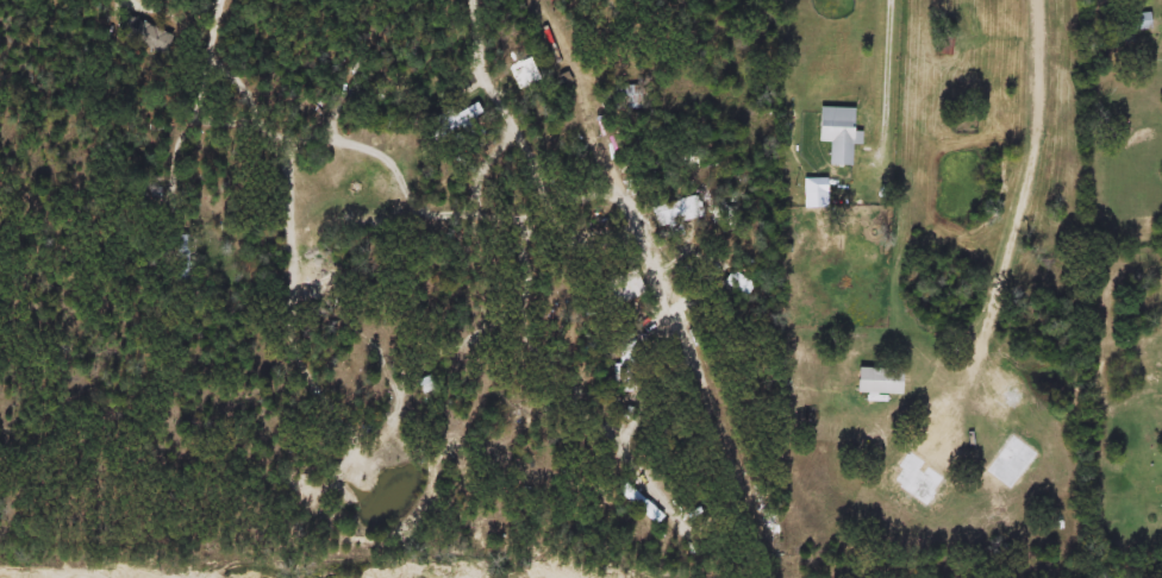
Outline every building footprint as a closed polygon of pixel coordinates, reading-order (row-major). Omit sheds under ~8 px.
[(1120,13),(1152,13),(1152,31),(1120,31),(1120,13)] [(951,55),(938,55),(938,33),(951,33),(951,55)] [(616,86),(643,86),(643,109),(616,109),(616,86)] [(852,165),(831,165),(831,142),(819,142),(819,107),(855,107),(854,131),(862,131),(862,144),(852,143),(852,165)] [(652,206),(693,197),(698,219),(657,228),(652,206)] [(189,235),(189,290),(179,290),(179,235),(189,235)] [(636,392),(621,392),(621,335),(636,335),(636,392)] [(901,394),(857,394),(857,369),(901,369),(901,394)]
